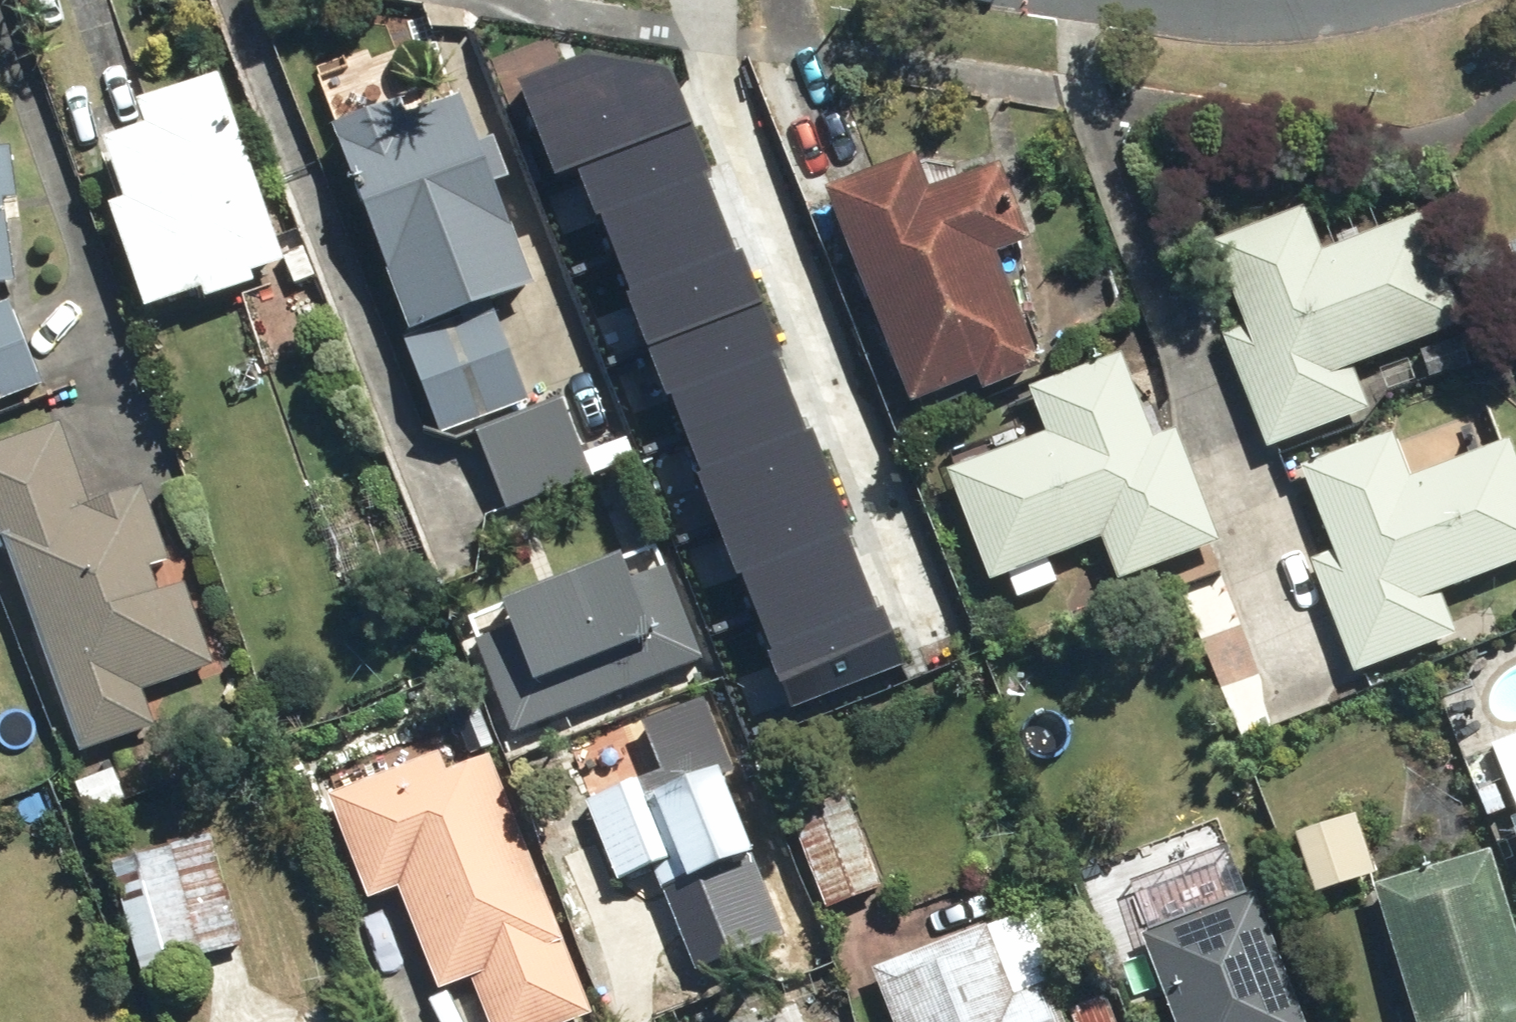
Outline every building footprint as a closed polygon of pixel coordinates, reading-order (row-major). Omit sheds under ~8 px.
[(520,79),(557,173),(580,164),(687,123),(669,68),(594,50),(520,79)] [(212,83),(132,112),(139,134),(95,150),(115,209),(100,214),(136,316),(193,296),(198,310),(249,292),(244,278),(277,266),(212,83)] [(409,337),(414,351),(407,354),(438,437),(445,434),(531,401),(494,305),(534,290),(494,186),(511,180),(492,131),(476,137),(457,87),(331,134),(409,337)] [(687,123),(580,164),(629,291),(737,249),(687,123)] [(15,291),(2,209),(17,207),(9,150),(0,151),(0,293),(15,291)] [(996,263),(1031,249),(1000,170),(925,199),(911,162),(821,197),(905,416),(970,391),(975,403),(1040,378),(996,263)] [(1212,251),(1244,333),(1221,342),(1265,454),(1288,445),(1365,415),(1349,374),(1464,328),(1421,217),(1317,257),(1301,216),(1212,251)] [(737,249),(629,291),(669,393),(774,352),(783,348),(743,246),(737,249)] [(1501,255),(1515,291),(1515,248),(1501,255)] [(7,305),(0,307),(0,406),(42,388),(7,305)] [(1454,375),(1439,343),(1374,372),(1389,404),(1454,375)] [(774,352),(669,393),(699,471),(805,430),(774,352)] [(1114,589),(1189,560),(1218,549),(1172,429),(1158,435),(1139,385),(1124,391),(1112,358),(1024,391),(1035,419),(934,458),(985,591),(1006,583),(1015,605),(1054,590),(1046,567),(1098,547),(1114,589)] [(590,479),(556,401),(470,439),(504,517),(590,479)] [(210,670),(179,589),(155,598),(145,574),(170,564),(139,481),(100,496),(72,423),(0,451),(0,563),(74,760),(154,731),(141,696),(210,670)] [(805,430),(699,471),(739,572),(847,530),(852,528),(813,427),(805,430)] [(1329,558),(1270,580),(1287,625),(1313,615),(1308,602),(1319,598),(1349,679),(1372,670),(1453,639),(1438,599),(1515,569),(1515,467),(1508,446),(1407,484),(1388,436),(1296,472),(1329,558)] [(847,530),(739,572),(770,651),(877,609),(847,530)] [(629,585),(618,561),(459,629),(507,742),(700,659),(663,571),(629,585)] [(877,609),(770,651),(792,708),(905,664),(883,607),(877,609)] [(1492,749),(1515,810),(1515,739),(1492,749)] [(329,818),(362,904),(395,892),(435,996),(464,984),(479,1021),(585,1021),(587,1021),(484,758),(440,775),(433,758),(322,801),(329,818)] [(119,769),(58,791),(71,827),(132,806),(119,769)] [(585,807),(615,886),(649,873),(679,950),(769,916),(715,775),(672,792),(667,776),(585,807)] [(849,816),(793,836),(821,914),(877,894),(849,816)] [(1370,878),(1349,820),(1289,841),(1309,899),(1370,878)] [(1501,827),(1515,866),(1515,822),(1501,827)] [(213,835),(118,863),(151,977),(247,949),(213,835)] [(1369,889),(1409,1021),(1515,1021),(1515,960),(1485,855),(1369,889)] [(1253,899),(1138,939),(1167,1021),(1296,1021),(1253,899)] [(1108,1001),(1066,1016),(1029,916),(871,974),(888,1021),(1116,1021),(1108,1001)] [(719,1021),(823,1021),(809,986),(719,1021)]
